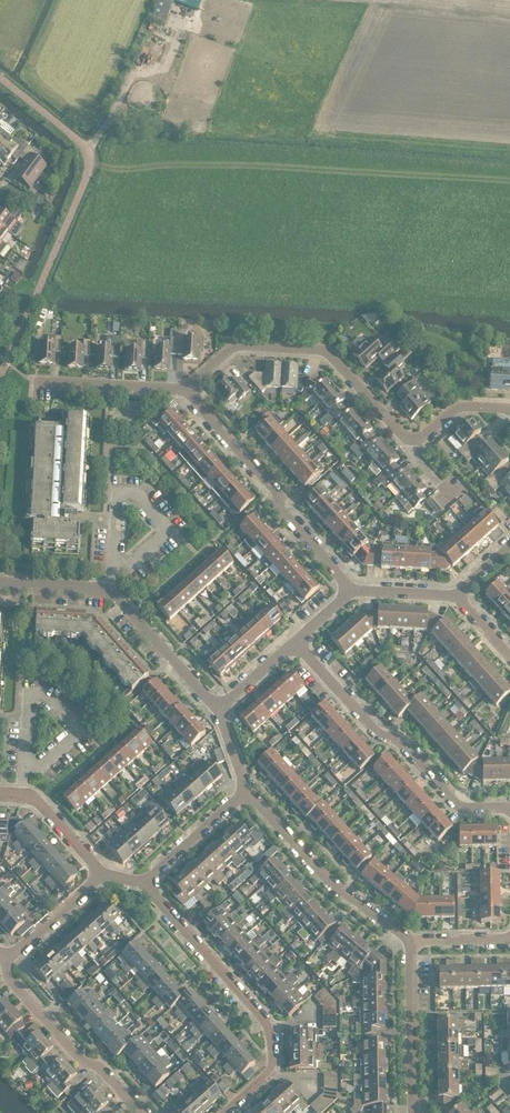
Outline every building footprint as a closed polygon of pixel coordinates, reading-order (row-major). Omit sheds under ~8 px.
[(152,19),(159,22),(163,10),(166,11),(171,0),(159,0),(152,19)] [(186,0),(173,0),(173,1),(193,9),(196,0),(189,0),(189,1),(186,0)] [(6,140),(10,135),(0,128),(0,148),(6,140)] [(18,157),(27,145),(21,141),(18,139),(16,139),(13,139),(11,139),(9,142),(6,140),(0,148),(0,164),(3,166),(11,155),(17,159),(18,157)] [(27,145),(18,157),(25,162),(15,175),(31,187),(46,167),(32,157),(36,152),(27,145)] [(10,215),(17,220),(21,214),(15,209),(10,215)] [(8,232),(16,222),(0,210),(0,226),(8,232)] [(1,241),(8,232),(0,226),(0,241),(1,241)] [(403,345),(390,330),(383,337),(385,340),(378,346),(371,337),(365,342),(362,339),(360,338),(358,338),(353,342),(358,348),(352,353),(365,367),(378,356),(384,362),(403,345)] [(177,338),(176,354),(183,355),(183,359),(197,360),(199,339),(184,338),(185,332),(178,331),(177,338)] [(62,336),(49,335),(48,343),(40,342),(39,363),(54,363),(54,351),(61,351),(62,336)] [(96,368),(111,369),(112,356),(118,357),(120,336),(106,336),(105,348),(98,347),(96,368)] [(176,354),(177,338),(164,337),(163,347),(155,347),(154,367),(169,368),(170,354),(176,354)] [(82,367),(83,355),(89,355),(90,340),(83,339),(83,347),(69,346),(68,366),(82,367)] [(140,370),(141,358),(147,358),(148,341),(141,340),(140,350),(126,349),(125,370),(140,370)] [(384,362),(389,368),(376,379),(386,391),(403,376),(392,365),(399,359),(394,354),(384,362)] [(492,359),(490,387),(509,388),(509,360),(492,359)] [(262,373),(254,372),(248,377),(262,392),(266,388),(266,386),(280,387),(282,365),(266,364),(265,375),(262,375),(262,373)] [(308,378),(302,375),(301,377),(296,377),(297,366),(282,365),(280,387),(295,388),(295,390),(301,392),(308,378)] [(238,400),(243,395),(249,390),(238,377),(232,383),(226,376),(213,388),(226,402),(228,401),(229,402),(235,396),(238,400)] [(336,388),(327,378),(323,382),(312,376),(300,398),(305,401),(311,393),(320,403),(336,388)] [(430,402),(419,389),(421,387),(413,379),(401,389),(408,397),(399,406),(411,419),(430,402)] [(345,398),(336,388),(320,403),(328,413),(320,421),(324,426),(327,423),(345,407),(340,403),(345,398)] [(346,433),(363,418),(354,408),(349,412),(345,407),(327,423),(332,428),(337,423),(346,433)] [(181,419),(173,409),(167,414),(163,409),(150,420),(155,426),(159,423),(167,432),(181,419)] [(33,524),(32,549),(33,549),(33,547),(43,548),(43,550),(44,550),(44,545),(55,546),(54,550),(56,550),(56,549),(66,549),(66,551),(67,551),(67,547),(77,547),(77,552),(78,552),(80,526),(71,526),(72,523),(75,523),(76,510),(86,510),(86,509),(82,509),(82,499),(86,499),(87,498),(85,497),(85,487),(87,488),(87,486),(83,486),(83,476),(88,476),(88,475),(86,475),(87,465),(88,465),(88,464),(84,463),(85,453),(89,454),(89,452),(87,452),(88,442),(90,442),(90,441),(85,441),(86,431),(90,431),(90,430),(89,430),(89,420),(91,420),(91,418),(66,417),(65,420),(59,419),(59,411),(39,410),(38,427),(29,426),(29,428),(30,428),(30,438),(28,438),(28,439),(32,439),(32,449),(27,449),(27,450),(29,450),(28,460),(27,460),(27,462),(31,462),(31,472),(26,472),(26,473),(28,473),(27,483),(25,483),(25,484),(30,484),(29,494),(25,494),(25,496),(26,496),(26,506),(24,506),(24,507),(29,507),(28,517),(24,517),(24,518),(45,519),(44,524),(33,524)] [(279,428),(277,427),(282,422),(275,414),(272,417),(268,412),(253,425),(258,430),(256,432),(264,441),(279,428)] [(372,428),(363,418),(346,433),(355,443),(350,448),(354,453),(371,437),(367,432),(372,428)] [(175,441),(189,428),(181,419),(167,432),(175,441)] [(478,442),(473,437),(481,430),(472,420),(465,426),(463,425),(452,435),(462,446),(457,450),(462,456),(478,442)] [(283,421),(282,422),(277,427),(279,428),(264,441),(272,450),(287,437),(280,430),(286,425),(283,421)] [(326,427),(320,433),(324,438),(330,432),(326,427)] [(175,441),(183,449),(197,437),(189,428),(175,441)] [(302,443),(308,437),(305,434),(299,439),(302,443)] [(197,437),(183,449),(191,458),(205,446),(197,437)] [(280,459),(295,446),(296,448),(302,443),(299,439),(293,444),(287,437),(272,450),(280,459)] [(373,463),(390,448),(381,438),(376,442),(371,437),(354,453),(359,458),(364,453),(373,463)] [(150,447),(153,444),(148,438),(145,441),(150,447)] [(478,442),(462,456),(467,461),(472,457),(480,467),(498,450),(490,440),(482,447),(478,442)] [(154,452),(158,449),(153,444),(150,447),(154,452)] [(195,471),(213,454),(205,446),(191,458),(192,459),(188,463),(195,471)] [(303,455),(296,448),(295,446),(280,459),(288,468),(303,455)] [(399,458),(390,448),(373,463),(382,473),(373,481),(378,486),(381,483),(398,467),(394,462),(399,458)] [(480,467),(489,476),(484,480),(489,486),(504,472),(500,467),(507,460),(498,450),(480,467)] [(172,451),(165,455),(170,461),(176,457),(172,451)] [(318,461),(324,455),(321,452),(315,457),(318,461)] [(207,476),(221,463),(213,454),(195,471),(203,480),(207,476)] [(296,477),(311,464),(312,466),(317,462),(318,461),(315,457),(309,462),(303,455),(288,468),(296,477)] [(166,465),(169,461),(164,456),(161,459),(166,465)] [(170,470),(174,467),(169,461),(166,465),(170,470)] [(317,462),(312,466),(311,464),(296,477),(304,486),(310,482),(312,484),(321,476),(319,473),(323,469),(317,462)] [(207,476),(215,485),(229,473),(221,463),(207,476)] [(400,493),(416,478),(407,468),(403,472),(398,467),(381,483),(386,488),(391,483),(400,493)] [(489,486),(494,491),(498,487),(507,496),(509,494),(509,476),(509,477),(504,472),(489,486)] [(223,494),(237,481),(229,473),(215,485),(223,494)] [(182,483),(185,479),(180,474),(177,477),(182,483)] [(425,488),(416,478),(400,493),(395,497),(404,507),(403,508),(408,513),(425,497),(421,492),(425,488)] [(186,488),(190,484),(185,479),(182,483),(186,488)] [(223,494),(231,503),(245,490),(237,481),(223,494)] [(304,501),(313,510),(327,497),(329,499),(335,494),(332,491),(329,493),(322,485),(304,501)] [(335,494),(340,489),(337,485),(332,491),(335,494)] [(254,500),(245,490),(231,503),(239,513),(254,500)] [(198,501),(202,497),(197,492),(193,495),(198,501)] [(203,506),(206,503),(202,497),(198,501),(203,506)] [(313,510),(321,519),(335,506),(329,499),(327,497),(313,510)] [(343,515),(345,517),(350,512),(348,509),(345,511),(339,503),(335,506),(321,519),(329,528),(343,515)] [(350,512),(356,507),(353,503),(348,509),(350,512)] [(437,515),(442,511),(436,504),(431,509),(437,515)] [(469,515),(472,512),(467,506),(463,509),(469,515)] [(501,522),(506,517),(496,506),(491,511),(501,522)] [(474,521),(475,519),(488,534),(498,525),(481,507),(473,514),(472,512),(469,515),(470,517),(474,521)] [(214,518),(218,515),(213,510),(209,513),(214,518)] [(219,524),(222,520),(218,515),(214,518),(219,524)] [(240,528),(248,537),(262,524),(254,515),(240,528)] [(329,528),(337,537),(351,524),(345,517),(343,515),(329,528)] [(479,542),(488,534),(475,519),(474,521),(470,517),(463,523),(466,527),(479,542)] [(364,526),(362,528),(355,521),(351,524),(337,537),(345,546),(359,533),(361,535),(362,534),(367,530),(364,526)] [(451,531),(454,528),(449,522),(445,525),(451,531)] [(256,546),(270,533),(262,524),(248,537),(244,541),(252,550),(256,546)] [(459,534),(454,528),(451,531),(456,537),(457,535),(470,550),(479,542),(466,527),(459,534)] [(256,546),(264,555),(278,542),(270,533),(256,546)] [(359,533),(345,546),(348,550),(346,551),(351,557),(353,555),(353,556),(355,554),(364,564),(371,549),(375,540),(362,534),(361,535),(359,533)] [(456,537),(448,543),(462,558),(470,550),(457,535),(456,537)] [(392,541),(392,543),(392,548),(394,548),(393,568),(405,569),(406,549),(406,544),(396,544),(396,541),(392,541)] [(272,564),(286,551),(278,542),(264,555),(272,564)] [(394,548),(392,548),(392,543),(382,542),(381,550),(375,550),(374,565),(381,565),(380,567),(393,568),(394,548)] [(405,569),(417,569),(418,550),(420,550),(420,544),(420,542),(416,542),(416,550),(406,549),(405,569)] [(231,552),(235,548),(231,543),(226,547),(231,552)] [(439,551),(441,553),(440,568),(446,569),(451,564),(452,566),(462,558),(448,543),(439,551)] [(430,545),(420,544),(420,550),(418,550),(417,569),(429,570),(429,568),(440,568),(441,553),(437,553),(435,545),(430,545)] [(220,548),(210,557),(223,571),(233,563),(220,548)] [(374,565),(375,550),(371,549),(364,564),(374,565)] [(286,551),(272,564),(280,573),(294,560),(286,551)] [(239,561),(243,557),(239,552),(234,556),(239,561)] [(210,557),(201,565),(214,579),(223,571),(210,557)] [(244,567),(248,563),(243,557),(239,561),(244,567)] [(288,582),(302,569),(294,560),(280,573),(288,582)] [(214,579),(201,565),(192,573),(205,587),(214,579)] [(302,569),(288,582),(296,591),(310,578),(302,569)] [(255,579),(260,575),(255,570),(250,574),(255,579)] [(192,573),(184,581),(196,595),(205,587),(192,573)] [(260,584),(264,580),(260,575),(255,579),(260,584)] [(301,603),(319,587),(310,578),(296,591),(299,594),(296,597),(301,603)] [(485,593),(493,603),(508,590),(506,588),(500,580),(496,583),(494,580),(487,586),(490,589),(485,593)] [(184,581),(175,589),(187,603),(196,595),(184,581)] [(241,591),(246,586),(243,583),(238,587),(241,591)] [(247,597),(258,587),(254,584),(243,594),(247,597)] [(509,591),(509,584),(506,588),(508,590),(493,603),(501,612),(509,604),(509,592),(509,591)] [(235,596),(241,591),(238,587),(232,592),(235,596)] [(271,597),(275,593),(271,587),(266,591),(271,597)] [(175,589),(166,597),(179,611),(187,603),(175,589)] [(276,602),(280,598),(275,593),(271,597),(276,602)] [(241,602),(247,597),(243,594),(238,598),(241,602)] [(156,605),(169,620),(179,611),(166,597),(156,605)] [(223,607),(228,602),(225,599),(220,603),(223,607)] [(287,615),(292,611),(283,602),(279,606),(287,615)] [(217,612),(223,607),(220,603),(214,608),(217,612)] [(501,612),(509,621),(509,620),(509,604),(501,612)] [(229,613),(234,608),(231,605),(225,609),(229,613)] [(270,605),(261,613),(274,628),(283,619),(270,605)] [(377,628),(389,628),(391,608),(390,608),(390,609),(386,609),(386,608),(378,607),(378,609),(369,612),(374,629),(377,628)] [(389,628),(401,629),(403,609),(395,608),(395,610),(391,609),(391,608),(389,628)] [(223,618),(229,613),(225,609),(220,614),(223,618)] [(410,611),(410,609),(403,609),(401,629),(413,630),(415,609),(414,609),(414,611),(410,611)] [(426,631),(428,632),(436,616),(427,611),(427,610),(419,610),(419,611),(415,611),(415,609),(413,630),(426,631)] [(39,634),(56,635),(55,645),(59,646),(60,632),(61,613),(51,613),(52,611),(46,611),(46,613),(36,612),(34,644),(39,645),(39,634)] [(97,652),(89,659),(91,661),(116,640),(109,633),(111,632),(107,628),(106,629),(93,615),(75,614),(75,612),(70,612),(70,614),(61,613),(60,632),(59,646),(63,646),(63,636),(83,637),(97,652)] [(358,614),(352,619),(353,621),(350,623),(349,622),(349,623),(362,638),(372,629),(374,629),(369,612),(359,615),(358,614)] [(274,628),(261,613),(252,621),(265,636),(274,628)] [(205,623),(210,618),(207,614),(202,619),(205,623)] [(450,626),(451,625),(446,619),(445,620),(436,616),(428,632),(431,633),(439,642),(454,629),(454,628),(453,629),(450,626)] [(199,628),(205,623),(202,619),(196,624),(199,628)] [(211,629),(216,624),(213,621),(207,625),(211,629)] [(256,644),(265,636),(252,621),(243,629),(256,644)] [(353,646),(362,638),(349,623),(349,624),(346,627),(345,626),(340,631),(353,646)] [(205,634),(211,629),(207,625),(202,630),(205,634)] [(234,637),(247,652),(256,644),(243,629),(234,637)] [(455,629),(454,629),(439,642),(447,651),(462,638),(458,632),(457,633),(454,630),(455,629)] [(238,660),(247,652),(234,637),(228,630),(219,638),(225,645),(238,660)] [(187,639),(192,635),(189,631),(183,636),(187,639)] [(340,631),(335,636),(335,637),(332,640),(331,639),(344,654),(353,646),(340,631)] [(192,646),(198,641),(194,637),(189,642),(192,646)] [(447,651),(455,660),(470,646),(469,647),(466,644),(467,643),(462,638),(447,651)] [(122,647),(116,640),(91,661),(94,664),(102,657),(113,670),(105,676),(107,679),(132,658),(125,651),(127,649),(123,645),(122,647)] [(238,660),(225,645),(216,653),(229,668),(238,660)] [(455,660),(463,669),(478,655),(474,650),(473,651),(470,648),(471,647),(470,646),(455,660)] [(213,650),(203,658),(207,662),(220,676),(229,668),(216,653),(213,650)] [(369,663),(375,658),(372,654),(366,660),(369,663)] [(463,669),(471,678),(487,664),(486,664),(485,665),(482,662),(483,661),(478,655),(463,669)] [(138,665),(132,658),(107,679),(110,682),(118,675),(129,687),(121,694),(124,698),(148,676),(141,669),(143,667),(139,663),(138,665)] [(434,663),(430,658),(426,661),(430,666),(434,663)] [(364,668),(369,663),(366,660),(360,664),(364,668)] [(439,669),(434,663),(430,666),(436,672),(439,669)] [(471,678),(479,687),(495,673),(490,668),(489,669),(486,665),(487,665),(487,664),(471,678)] [(100,680),(103,678),(92,666),(89,669),(100,680)] [(427,674),(430,671),(426,666),(422,670),(427,674)] [(369,685),(373,690),(389,676),(380,667),(365,680),(366,681),(367,680),(370,684),(369,685)] [(432,680),(435,677),(430,671),(427,674),(432,680)] [(295,694),(304,686),(306,685),(303,682),(302,684),(291,672),(282,680),(295,694)] [(479,687),(487,696),(503,682),(502,682),(501,683),(498,679),(499,679),(495,673),(479,687)] [(381,698),(381,699),(397,685),(389,676),(373,690),(378,695),(379,694),(382,698),(381,698)] [(442,679),(446,684),(450,681),(446,676),(442,679)] [(142,691),(150,701),(165,688),(156,678),(142,691)] [(274,687),(287,702),(295,694),(282,680),(274,687)] [(455,687),(450,681),(446,684),(452,690),(455,687)] [(506,686),(505,687),(502,683),(503,682),(487,696),(496,705),(509,692),(509,690),(506,686)] [(116,698),(119,696),(108,684),(105,687),(116,698)] [(443,692),(446,689),(442,684),(438,687),(443,692)] [(405,694),(397,685),(381,699),(382,699),(383,698),(386,701),(385,702),(389,708),(405,694)] [(274,687),(265,695),(278,709),(287,702),(274,687)] [(150,701),(158,710),(173,697),(165,688),(150,701)] [(448,698),(451,695),(446,689),(443,692),(448,698)] [(406,710),(406,709),(413,703),(412,703),(405,694),(389,708),(394,713),(395,712),(398,716),(397,717),(398,717),(406,710)] [(462,702),(466,699),(462,694),(458,697),(462,702)] [(278,709),(265,695),(257,702),(270,717),(278,709)] [(409,713),(414,718),(429,705),(420,695),(412,703),(413,703),(406,709),(406,710),(407,709),(410,712),(409,713)] [(158,710),(166,719),(181,706),(173,697),(158,710)] [(471,705),(466,699),(462,702),(468,708),(471,705)] [(257,702),(248,710),(261,724),(270,717),(257,702)] [(459,711),(462,707),(458,702),(454,706),(459,711)] [(310,711),(315,707),(312,703),(307,707),(310,711)] [(333,712),(325,703),(311,715),(319,725),(333,712)] [(422,727),(437,714),(429,705),(414,718),(419,724),(420,723),(423,726),(422,727)] [(181,706),(166,719),(174,728),(189,715),(181,706)] [(305,716),(310,711),(307,707),(302,712),(305,716)] [(464,716),(468,713),(462,707),(459,711),(464,716)] [(133,716),(137,713),(132,708),(129,711),(133,716)] [(261,724),(248,710),(239,718),(252,732),(261,724)] [(319,725),(327,734),(341,721),(333,712),(319,725)] [(483,718),(478,712),(474,716),(479,721),(483,718)] [(138,721),(142,718),(137,713),(133,716),(138,721)] [(426,730),(425,731),(430,736),(445,723),(437,714),(422,727),(423,727),(426,730)] [(182,737),(197,724),(189,715),(174,728),(182,737)] [(293,726),(299,722),(295,718),(290,723),(293,726)] [(475,728),(478,725),(474,720),(470,723),(475,728)] [(335,743),(349,730),(341,721),(327,734),(335,743)] [(288,731),(293,726),(290,723),(285,727),(288,731)] [(438,745),(453,732),(445,723),(430,736),(435,742),(436,741),(439,744),(438,745)] [(182,737),(191,746),(205,733),(197,724),(182,737)] [(149,734),(153,731),(148,725),(144,728),(149,734)] [(480,734),(484,731),(478,725),(475,728),(480,734)] [(139,728),(130,736),(143,750),(152,742),(139,728)] [(335,743),(343,752),(357,739),(349,730),(335,743)] [(149,734),(154,739),(158,736),(153,731),(149,734)] [(302,740),(306,737),(301,731),(298,735),(302,740)] [(441,749),(446,754),(461,741),(453,732),(438,745),(438,746),(439,745),(442,748),(441,749)] [(277,741),(282,737),(278,733),(273,738),(277,741)] [(143,750),(130,736),(122,743),(135,758),(143,750)] [(296,745),(300,742),(295,737),(291,740),(296,745)] [(307,745),(311,742),(306,737),(302,740),(307,745)] [(271,746),(277,741),(273,738),(268,742),(271,746)] [(351,761),(365,748),(357,739),(343,752),(351,761)] [(454,763),(469,750),(461,741),(446,754),(451,760),(452,759),(455,762),(454,763)] [(301,751),(304,747),(300,742),(296,745),(301,751)] [(122,743),(114,751),(126,765),(135,758),(122,743)] [(165,752),(169,749),(164,743),(161,747),(165,752)] [(220,748),(213,750),(218,762),(224,760),(220,748)] [(351,761),(359,770),(374,757),(365,748),(351,761)] [(165,752),(170,757),(174,754),(169,749),(165,752)] [(318,758),(322,754),(317,749),(314,752),(318,758)] [(263,770),(259,774),(262,776),(280,760),(271,750),(257,763),(263,770)] [(463,772),(473,776),(480,760),(477,759),(469,750),(454,763),(455,762),(458,766),(457,767),(462,773),(463,772)] [(126,765),(114,751),(105,759),(118,773),(126,765)] [(323,763),(327,760),(322,754),(318,758),(323,763)] [(312,763),(316,760),(311,755),(307,758),(312,763)] [(396,765),(387,755),(373,768),(381,778),(396,765)] [(105,759),(97,766),(110,780),(118,773),(105,759)] [(204,766),(198,759),(194,763),(212,783),(222,775),(210,761),(204,766)] [(264,779),(268,775),(274,782),(288,769),(280,760),(262,776),(264,779)] [(317,768),(320,765),(316,760),(312,763),(317,768)] [(495,781),(495,761),(482,761),(480,760),(473,776),(483,780),(483,782),(490,781),(490,780),(495,780),(495,781)] [(160,769),(165,764),(162,761),(157,765),(160,769)] [(507,761),(495,761),(495,781),(496,781),(496,780),(500,780),(500,781),(507,781),(507,761)] [(196,773),(191,777),(203,791),(212,783),(194,763),(190,767),(196,773)] [(155,774),(160,769),(157,765),(152,770),(155,774)] [(389,787),(404,774),(396,765),(381,778),(389,787)] [(101,788),(110,780),(97,766),(88,774),(101,788)] [(334,775),(338,772),(334,767),(330,770),(334,775)] [(158,776),(161,780),(170,772),(166,768),(158,776)] [(279,788),(275,791),(278,794),(296,778),(288,769),(274,782),(279,788)] [(339,781),(343,777),(338,772),(334,775),(339,781)] [(328,781),(332,778),(327,773),(324,776),(328,781)] [(88,774),(80,781),(93,796),(101,788),(88,774)] [(397,795),(412,783),(404,774),(389,787),(397,795)] [(180,775),(176,779),(195,799),(203,791),(191,777),(186,782),(180,775)] [(143,784),(149,779),(145,776),(140,780),(143,784)] [(280,797),(284,793),(290,800),(304,787),(296,778),(278,794),(280,797)] [(333,786),(337,783),(332,778),(328,781),(333,786)] [(178,789),(173,793),(186,807),(195,799),(176,779),(172,783),(178,789)] [(138,789),(143,784),(140,780),(135,785),(138,789)] [(80,781),(71,789),(84,803),(93,796),(80,781)] [(405,804),(420,791),(412,783),(397,795),(405,804)] [(295,806),(291,809),(294,812),(312,796),(304,787),(290,800),(295,806)] [(348,796),(352,793),(347,787),(343,791),(348,796)] [(144,788),(132,798),(136,804),(149,794),(144,788)] [(360,797),(364,793),(359,788),(355,791),(360,797)] [(84,803),(71,789),(62,797),(75,811),(84,803)] [(126,799),(132,794),(128,791),(123,795),(126,799)] [(165,803),(176,816),(186,807),(173,793),(169,798),(163,791),(158,795),(160,797),(157,800),(162,805),(165,803)] [(413,813),(428,800),(420,791),(405,804),(413,813)] [(353,801),(356,798),(352,793),(348,796),(353,801)] [(365,802),(368,798),(364,793),(360,797),(365,802)] [(121,804),(126,799),(123,795),(118,800),(121,804)] [(296,815),(300,811),(306,818),(308,816),(320,805),(320,804),(312,796),(294,812),(296,815)] [(164,813),(153,800),(145,807),(147,809),(143,813),(146,818),(159,831),(168,823),(162,815),(164,813)] [(413,813),(421,822),(436,809),(428,800),(413,813)] [(314,822),(310,826),(312,828),(330,812),(322,802),(320,804),(320,805),(308,816),(314,822)] [(364,814),(368,810),(363,805),(359,809),(364,814)] [(109,814),(115,810),(111,806),(106,811),(109,814)] [(376,814),(380,811),(375,806),(371,809),(376,814)] [(421,822),(429,831),(444,818),(436,809),(421,822)] [(369,819),(372,816),(368,810),(364,814),(369,819)] [(104,819),(109,814),(106,811),(101,815),(104,819)] [(381,820),(384,816),(380,811),(376,814),(381,820)] [(315,831),(318,827),(324,834),(338,821),(330,812),(312,828),(315,831)] [(159,831),(146,818),(142,822),(136,815),(132,819),(150,839),(159,831)] [(11,833),(13,828),(7,827),(8,817),(0,816),(0,835),(7,835),(10,836),(11,832),(11,833)] [(97,825),(101,822),(96,817),(93,820),(97,825)] [(438,841),(452,828),(444,818),(429,831),(438,841)] [(141,847),(143,845),(145,847),(151,841),(149,840),(150,839),(132,819),(127,823),(133,829),(129,833),(141,847)] [(12,845),(16,849),(36,831),(28,821),(21,828),(13,828),(11,833),(14,834),(19,839),(12,845)] [(89,832),(96,827),(91,821),(84,827),(89,832)] [(338,821),(324,834),(330,840),(326,843),(328,846),(346,830),(338,821)] [(380,832),(384,828),(379,823),(376,826),(380,832)] [(253,828),(248,833),(239,824),(233,828),(232,827),(227,831),(244,849),(250,844),(251,846),(254,846),(261,840),(261,837),(253,828)] [(392,832),(396,829),(391,824),(387,827),(392,832)] [(459,828),(459,847),(472,847),(471,827),(459,828)] [(483,827),(471,827),(472,847),(484,847),(483,827)] [(496,846),(496,827),(483,827),(484,847),(496,846)] [(385,837),(388,833),(384,828),(380,832),(385,837)] [(397,838),(400,834),(396,829),(392,832),(397,838)] [(334,845),(340,852),(354,839),(346,830),(328,846),(331,849),(334,845)] [(44,840),(36,831),(16,849),(20,853),(26,847),(31,852),(44,840)] [(118,831),(114,835),(132,855),(141,847),(129,833),(124,838),(118,831)] [(225,836),(220,841),(241,864),(245,861),(239,854),(244,849),(227,831),(223,834),(225,836)] [(132,855),(114,835),(110,839),(116,845),(110,850),(123,864),(132,855)] [(402,844),(408,850),(412,847),(403,837),(399,840),(402,844)] [(342,861),(344,864),(362,848),(354,839),(340,852),(346,858),(342,861)] [(28,863),(32,867),(52,849),(44,840),(31,852),(35,857),(28,863)] [(237,868),(241,864),(220,841),(215,845),(213,844),(209,847),(225,866),(231,861),(237,868)] [(398,851),(402,848),(397,843),(393,846),(398,851)] [(206,853),(201,858),(222,881),(226,878),(220,871),(225,866),(209,847),(204,851),(206,853)] [(413,855),(416,852),(412,847),(408,850),(413,855)] [(356,870),(371,857),(362,848),(344,864),(347,866),(350,863),(356,870)] [(403,857),(406,853),(402,848),(398,851),(403,857)] [(42,865),(47,870),(60,858),(52,849),(32,867),(36,871),(42,865)] [(44,881),(48,885),(68,867),(60,858),(47,870),(51,875),(44,881)] [(194,860),(190,864),(206,883),(212,878),(218,885),(222,881),(201,858),(196,862),(194,860)] [(260,878),(265,884),(283,867),(279,863),(278,864),(273,859),(249,880),(253,884),(260,878)] [(416,868),(419,864),(413,860),(410,864),(416,868)] [(365,879),(371,884),(383,869),(373,861),(358,879),(362,883),(365,879)] [(182,875),(203,898),(207,894),(201,888),(206,883),(190,864),(185,868),(187,870),(182,875)] [(421,872),(424,868),(419,864),(416,868),(421,872)] [(19,876),(23,872),(19,867),(15,871),(19,876)] [(77,876),(68,867),(48,885),(52,889),(58,883),(63,888),(77,876)] [(263,895),(266,899),(290,878),(285,873),(287,871),(283,867),(265,884),(269,889),(263,895)] [(374,893),(376,895),(392,877),(383,869),(371,884),(377,889),(374,893)] [(480,885),(499,885),(499,872),(480,873),(480,885)] [(213,909),(203,898),(182,875),(177,879),(175,877),(171,881),(177,888),(172,893),(183,905),(183,904),(193,895),(204,907),(198,913),(203,918),(213,909)] [(389,899),(401,884),(392,877),(376,895),(379,898),(382,894),(389,899)] [(294,883),(290,878),(266,899),(270,903),(276,897),(281,903),(300,886),(296,881),(294,883)] [(232,882),(227,886),(232,891),(236,887),(232,882)] [(10,886),(6,890),(6,889),(11,885),(9,883),(7,883),(3,886),(3,885),(0,888),(0,895),(10,886)] [(395,904),(391,908),(395,911),(411,892),(401,884),(389,899),(395,904)] [(39,890),(35,885),(31,888),(36,894),(39,890)] [(480,897),(499,897),(499,885),(480,885),(480,897)] [(10,886),(0,895),(0,911),(8,904),(12,901),(8,896),(14,890),(10,886)] [(280,914),(283,918),(307,897),(302,892),(304,890),(300,886),(281,903),(286,908),(280,914)] [(42,891),(37,895),(44,903),(49,899),(42,891)] [(397,912),(398,912),(401,909),(412,918),(419,899),(411,892),(395,911),(397,912)] [(293,916),(298,921),(317,905),(313,900),(311,902),(307,897),(283,918),(287,922),(293,916)] [(480,909),(499,909),(499,897),(480,897),(480,909)] [(450,918),(450,923),(454,923),(454,898),(441,899),(441,918),(450,918)] [(412,918),(426,918),(426,922),(427,923),(429,923),(429,899),(419,899),(412,918)] [(434,923),(434,918),(441,918),(441,899),(429,899),(429,923),(434,923)] [(206,928),(210,933),(229,916),(224,910),(231,904),(227,900),(203,921),(208,927),(206,928)] [(38,902),(33,906),(39,913),(44,909),(38,902)] [(0,927),(22,907),(19,903),(12,909),(8,904),(0,911),(0,927)] [(98,911),(97,912),(115,932),(119,928),(114,922),(119,917),(117,915),(121,912),(115,906),(112,909),(107,903),(103,906),(102,904),(96,909),(98,911)] [(297,933),(300,937),(324,916),(319,911),(321,909),(317,905),(298,921),(303,927),(297,933)] [(26,912),(22,907),(0,927),(5,933),(7,931),(10,935),(15,931),(21,936),(33,925),(28,919),(24,923),(19,918),(26,912)] [(480,909),(480,922),(500,922),(499,909),(480,909)] [(111,936),(115,932),(97,912),(88,920),(100,933),(105,929),(111,936)] [(220,940),(244,919),(240,915),(234,921),(229,916),(210,933),(214,937),(216,935),(220,940)] [(331,932),(328,929),(334,924),(330,919),(328,921),(324,916),(300,937),(304,941),(310,935),(315,940),(314,941),(315,941),(318,939),(322,943),(331,932)] [(241,929),(247,923),(244,919),(220,940),(225,945),(223,947),(227,951),(246,935),(241,929)] [(88,920),(79,928),(97,948),(102,944),(96,938),(100,933),(88,920)] [(332,960),(352,936),(347,931),(349,929),(344,925),(335,936),(331,932),(322,943),(325,940),(329,943),(328,945),(333,950),(330,954),(329,953),(324,959),(329,963),(332,960)] [(82,949),(87,945),(93,952),(97,948),(79,928),(70,936),(82,949)] [(233,954),(237,959),(261,938),(257,934),(251,940),(246,935),(227,951),(231,956),(233,954)] [(61,943),(61,944),(79,964),(83,960),(78,954),(82,949),(70,936),(67,938),(66,937),(60,942),(61,943)] [(342,956),(347,961),(363,942),(359,938),(357,940),(352,936),(332,960),(336,963),(342,956)] [(240,966),(244,970),(263,954),(258,948),(264,942),(261,938),(237,959),(242,964),(240,966)] [(144,951),(135,942),(118,957),(122,963),(120,965),(123,969),(144,951)] [(358,969),(364,962),(364,961),(372,952),(371,952),(366,948),(368,946),(363,942),(347,961),(353,966),(347,973),(351,976),(357,969),(358,969)] [(118,953),(124,947),(121,943),(114,949),(118,953)] [(75,968),(79,964),(61,944),(52,952),(68,970),(73,965),(75,968)] [(371,977),(383,977),(386,977),(386,961),(373,950),(371,952),(372,952),(364,961),(364,962),(371,967),(371,977)] [(123,969),(127,974),(130,971),(134,976),(152,960),(144,951),(123,969)] [(52,952),(43,960),(61,980),(66,976),(63,974),(68,970),(52,952)] [(295,957),(290,952),(286,956),(290,961),(295,957)] [(268,959),(263,954),(244,970),(248,975),(250,973),(254,978),(278,957),(274,953),(268,959)] [(257,985),(261,989),(280,972),(275,967),(281,961),(278,957),(254,978),(259,983),(257,985)] [(73,993),(61,980),(43,960),(41,959),(35,964),(37,965),(34,968),(46,982),(51,977),(57,984),(63,991),(58,995),(63,1001),(73,993)] [(498,966),(498,968),(490,968),(490,988),(503,988),(503,959),(496,959),(496,966),(498,966)] [(152,960),(134,976),(138,981),(136,983),(139,987),(160,969),(161,967),(156,962),(155,963),(152,960)] [(452,960),(446,960),(446,967),(447,967),(447,969),(439,969),(439,989),(453,988),(452,960)] [(457,966),(459,966),(459,960),(452,960),(453,988),(465,988),(465,969),(457,969),(457,966)] [(472,966),(472,969),(465,969),(465,988),(478,988),(477,960),(471,960),(471,966),(472,966)] [(490,988),(490,968),(483,968),(483,966),(484,966),(484,960),(477,960),(478,988),(490,988)] [(150,985),(154,990),(168,978),(160,969),(139,987),(143,991),(150,985)] [(352,977),(361,977),(358,969),(357,969),(351,976),(352,977)] [(267,992),(271,997),(295,976),(291,972),(284,978),(280,972),(261,989),(265,994),(267,992)] [(274,1004),(278,1008),(296,991),(292,986),(298,980),(295,976),(271,997),(276,1002),(274,1004)] [(383,984),(383,977),(371,977),(361,977),(352,977),(352,983),(361,983),(361,990),(386,990),(386,984),(383,984)] [(152,1001),(155,1005),(176,987),(168,978),(154,990),(158,995),(152,1001)] [(184,996),(183,996),(176,987),(155,1005),(159,1009),(166,1003),(170,1009),(173,1006),(177,1003),(177,1002),(184,996)] [(313,997),(318,1002),(328,993),(323,988),(313,997)] [(76,1012),(96,993),(92,989),(86,995),(81,990),(67,1002),(76,1012)] [(199,999),(190,990),(183,996),(184,996),(177,1002),(177,1003),(173,1006),(177,1010),(174,1013),(178,1017),(199,999)] [(352,997),(352,1003),(384,1002),(384,995),(386,995),(386,990),(361,990),(361,997),(352,997)] [(308,991),(301,997),(296,991),(278,1008),(282,1012),(284,1011),(288,1016),(312,995),(308,991)] [(84,1021),(97,1008),(102,1005),(97,1000),(100,998),(96,993),(76,1012),(84,1021)] [(318,1002),(322,1007),(336,1001),(328,993),(318,1002)] [(13,1008),(3,998),(1,1000),(0,999),(0,1020),(13,1008)] [(188,1016),(193,1020),(207,1008),(199,999),(178,1017),(182,1021),(188,1016)] [(322,1007),(323,1014),(336,1014),(336,1001),(322,1007)] [(384,1009),(384,1002),(352,1003),(352,1008),(361,1008),(361,1015),(386,1015),(386,1009),(384,1009)] [(102,1005),(97,1008),(84,1021),(92,1030),(112,1011),(108,1007),(106,1009),(102,1005)] [(13,1008),(0,1020),(0,1026),(6,1032),(6,1033),(5,1033),(10,1038),(24,1026),(19,1021),(22,1019),(13,1008)] [(193,1029),(190,1031),(194,1035),(215,1017),(207,1008),(193,1020),(189,1024),(193,1029)] [(95,1037),(98,1040),(117,1023),(113,1018),(116,1016),(112,1011),(92,1030),(97,1035),(95,1037)] [(356,1035),(369,1035),(380,1035),(380,1028),(384,1028),(384,1021),(386,1021),(386,1015),(361,1015),(361,1023),(356,1023),(356,1035)] [(162,1027),(166,1022),(161,1016),(156,1021),(162,1027)] [(209,1038),(223,1026),(215,1017),(194,1035),(198,1039),(204,1033),(209,1038)] [(434,1026),(437,1026),(437,1033),(457,1033),(457,1020),(434,1020),(434,1026)] [(26,1057),(45,1040),(44,1039),(43,1040),(37,1033),(40,1031),(34,1023),(24,1033),(22,1031),(13,1039),(23,1050),(21,1052),(26,1057)] [(128,1029),(124,1025),(122,1028),(117,1023),(98,1040),(101,1043),(102,1042),(108,1047),(128,1029)] [(170,1033),(174,1030),(170,1025),(166,1028),(170,1033)] [(154,1031),(150,1026),(142,1032),(146,1037),(154,1031)] [(207,1049),(210,1053),(231,1035),(223,1026),(209,1038),(213,1043),(207,1049)] [(123,1051),(122,1051),(130,1044),(129,1044),(135,1039),(131,1034),(132,1033),(128,1029),(108,1047),(116,1057),(123,1051)] [(289,1037),(289,1043),(314,1043),(314,1036),(323,1035),(323,1030),(291,1030),(291,1037),(289,1037)] [(438,1040),(435,1040),(435,1046),(457,1046),(457,1033),(437,1033),(438,1040)] [(122,1051),(123,1051),(130,1060),(131,1060),(151,1042),(155,1038),(151,1034),(145,1040),(140,1034),(136,1038),(135,1039),(129,1044),(130,1044),(122,1051)] [(221,1052),(225,1056),(239,1044),(231,1035),(210,1053),(214,1058),(221,1052)] [(353,1049),(353,1054),(384,1054),(384,1047),(387,1047),(387,1041),(380,1041),(380,1035),(369,1035),(369,1041),(362,1041),(362,1049),(353,1049)] [(193,1036),(188,1041),(191,1045),(196,1040),(193,1036)] [(502,1039),(502,1052),(508,1052),(509,1051),(509,1039),(507,1039),(502,1039)] [(51,1049),(45,1042),(46,1041),(45,1040),(26,1057),(26,1058),(21,1063),(31,1074),(37,1068),(39,1070),(59,1051),(54,1046),(51,1049)] [(175,1052),(179,1049),(171,1040),(167,1043),(175,1052)] [(129,1061),(134,1067),(135,1065),(139,1069),(156,1053),(152,1048),(155,1046),(151,1042),(131,1060),(130,1060),(129,1061)] [(323,1050),(314,1050),(314,1043),(289,1043),(289,1049),(291,1049),(291,1056),(323,1055),(323,1050)] [(223,1067),(226,1071),(247,1053),(239,1044),(225,1056),(229,1061),(223,1067)] [(457,1058),(457,1046),(435,1046),(435,1051),(438,1051),(438,1058),(457,1058)] [(64,1057),(59,1051),(39,1070),(41,1072),(42,1071),(47,1077),(45,1078),(50,1083),(69,1067),(68,1066),(67,1066),(61,1060),(64,1057)] [(193,1056),(199,1063),(205,1057),(199,1051),(193,1056)] [(139,1069),(147,1078),(167,1059),(163,1055),(159,1059),(155,1055),(156,1053),(139,1069)] [(247,1053),(226,1071),(230,1075),(237,1070),(241,1075),(255,1063),(247,1053)] [(362,1060),(362,1067),(387,1067),(387,1061),(384,1061),(384,1054),(353,1054),(353,1060),(362,1060)] [(315,1068),(315,1061),(323,1061),(323,1055),(291,1056),(292,1063),(289,1063),(289,1069),(298,1069),(298,1071),(314,1071),(314,1068),(315,1068)] [(435,1066),(435,1071),(458,1071),(457,1058),(438,1058),(438,1066),(435,1066)] [(155,1087),(169,1075),(164,1069),(171,1064),(167,1059),(147,1078),(155,1087)] [(184,1074),(191,1068),(187,1063),(180,1069),(184,1074)] [(69,1067),(50,1083),(50,1084),(46,1088),(51,1094),(52,1093),(57,1098),(63,1092),(67,1096),(69,1094),(73,1090),(72,1088),(83,1078),(78,1072),(75,1075),(69,1068),(70,1068),(69,1067)] [(353,1074),(353,1080),(385,1079),(385,1072),(387,1072),(387,1067),(362,1067),(362,1074),(353,1074)] [(438,1077),(438,1084),(458,1083),(458,1071),(435,1071),(435,1077),(438,1077)] [(176,1082),(181,1076),(177,1072),(171,1077),(176,1082)] [(214,1082),(219,1078),(216,1073),(210,1078),(214,1082)] [(169,1087),(176,1082),(171,1077),(165,1083),(169,1087)] [(82,1112),(101,1095),(100,1094),(99,1095),(93,1088),(96,1086),(89,1078),(79,1088),(77,1086),(73,1090),(69,1094),(73,1099),(66,1105),(74,1112),(82,1112)] [(197,1080),(193,1083),(211,1104),(221,1095),(205,1078),(200,1083),(197,1080)] [(223,1093),(229,1088),(219,1078),(214,1082),(223,1093)] [(385,1079),(353,1080),(353,1085),(362,1085),(362,1092),(387,1092),(387,1086),(385,1086),(385,1079)] [(202,1112),(211,1104),(193,1083),(189,1087),(195,1094),(190,1098),(202,1112)] [(280,1086),(275,1090),(292,1109),(298,1104),(304,1110),(308,1107),(287,1083),(281,1088),(280,1086)] [(458,1097),(458,1083),(438,1084),(438,1091),(435,1091),(435,1097),(450,1097),(458,1097)] [(165,1096),(169,1092),(162,1085),(158,1089),(165,1096)] [(324,1086),(324,1093),(337,1098),(337,1086),(324,1086)] [(488,1095),(492,1101),(502,1092),(498,1087),(488,1095)] [(292,1109),(275,1090),(271,1094),(273,1096),(268,1100),(279,1112),(287,1112),(292,1109)] [(363,1105),(373,1105),(385,1105),(385,1104),(385,1098),(387,1098),(387,1092),(362,1092),(362,1100),(354,1100),(354,1105),(363,1105)] [(497,1106),(507,1097),(502,1092),(492,1101),(497,1106)] [(337,1098),(324,1093),(319,1097),(328,1107),(337,1098)] [(190,1098),(187,1094),(182,1098),(179,1096),(175,1099),(188,1112),(201,1112),(202,1112),(190,1098)] [(101,1095),(82,1112),(107,1112),(115,1107),(110,1101),(107,1104),(101,1097),(101,1096),(101,1095)] [(319,1097),(314,1101),(323,1111),(328,1107),(319,1097)] [(435,1097),(436,1110),(450,1104),(450,1097),(435,1097)] [(173,1112),(188,1112),(175,1099),(171,1103),(177,1110),(173,1112)] [(268,1100),(263,1105),(261,1103),(257,1107),(262,1112),(279,1112),(268,1100)] [(310,1105),(316,1112),(317,1112),(321,1112),(323,1111),(314,1101),(310,1105)] [(388,1104),(385,1104),(385,1105),(373,1105),(373,1112),(388,1112),(388,1104)] [(455,1110),(450,1104),(436,1110),(438,1112),(452,1112),(455,1110)] [(455,1110),(452,1112),(469,1112),(461,1104),(455,1110)] [(490,1112),(495,1109),(491,1104),(486,1108),(490,1112)] [(363,1105),(354,1105),(353,1106),(359,1112),(360,1112),(363,1105)]
